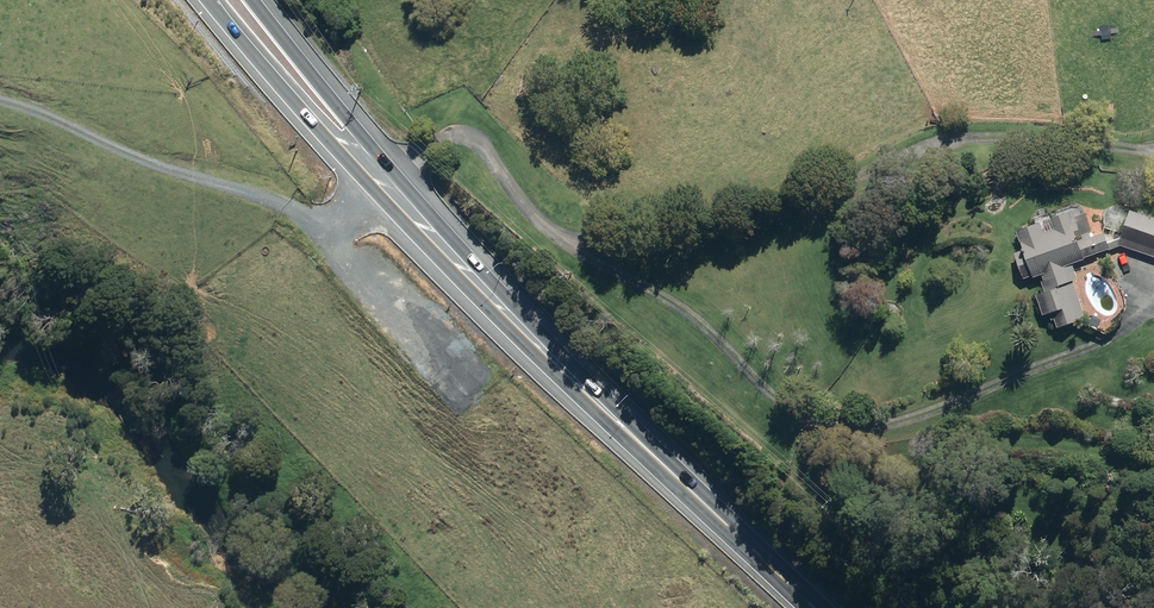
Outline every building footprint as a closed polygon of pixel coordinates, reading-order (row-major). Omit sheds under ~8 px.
[(1014,229),(1021,250),(1014,252),(1024,279),(1037,274),(1043,288),(1029,293),(1039,319),(1049,315),(1055,332),(1093,318),(1072,263),(1119,246),(1153,258),(1153,214),(1129,205),(1120,233),(1100,240),(1096,228),(1080,234),(1070,208),(1014,229)]
